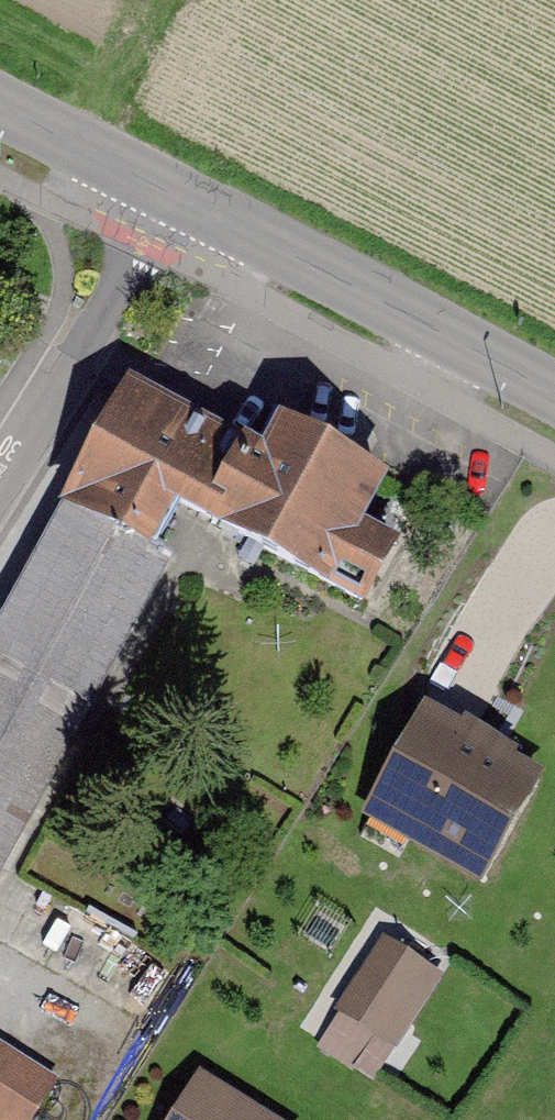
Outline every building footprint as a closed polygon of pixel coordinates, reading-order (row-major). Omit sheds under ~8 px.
[(265,468),(244,456),(129,394),(58,528),(143,573),(170,521),(197,537),(361,631),(400,563),(360,540),(383,500),(280,441),(265,468)] [(0,633),(0,887),(164,585),(143,573),(58,528),(0,633)] [(419,716),(364,819),(490,886),(545,782),(419,716)] [(366,922),(306,1021),(327,1034),(387,935),(366,922)] [(384,953),(326,1054),(383,1087),(441,985),(384,953)] [(62,1085),(0,1048),(0,1119),(41,1119),(62,1085)] [(197,1061),(157,1119),(284,1119),(197,1061)]
